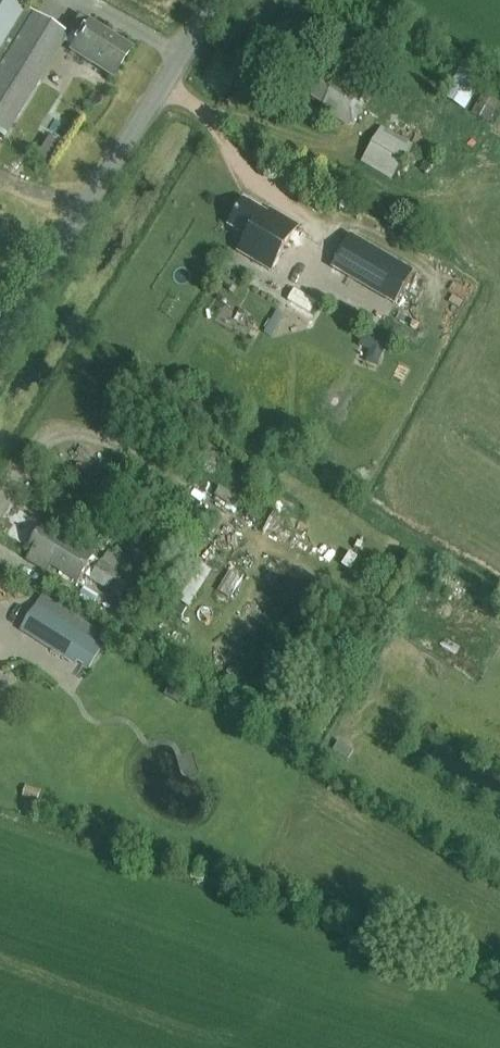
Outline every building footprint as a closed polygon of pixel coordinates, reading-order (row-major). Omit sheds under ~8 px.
[(4,138),(69,34),(14,0),(0,0),(0,136),(4,138)] [(69,32),(78,38),(71,49),(70,51),(92,64),(93,63),(114,76),(130,50),(108,37),(109,35),(88,22),(87,23),(78,17),(69,32)] [(442,96),(464,110),(483,79),(460,65),(442,96)] [(349,125),(367,95),(340,78),(337,83),(321,73),(308,93),(325,104),(322,109),(349,125)] [(471,113),(488,123),(499,103),(483,93),(471,113)] [(412,145),(382,127),(361,162),(392,180),(412,145)] [(50,162),(60,143),(45,135),(34,153),(50,162)] [(245,199),(229,226),(247,237),(238,252),(271,271),(298,226),(271,210),(269,213),(245,199)] [(351,236),(333,268),(364,285),(382,254),(351,236)] [(210,442),(194,479),(244,500),(260,463),(210,442)] [(120,597),(132,578),(156,540),(142,531),(125,559),(109,549),(102,559),(101,561),(100,562),(92,557),(95,553),(69,536),(66,542),(43,527),(31,546),(36,549),(29,560),(42,568),(47,561),(78,581),(83,572),(92,578),(91,579),(109,591),(110,590),(120,597)] [(179,551),(159,539),(150,553),(152,555),(145,567),(161,578),(179,551)] [(171,596),(189,607),(212,571),(194,560),(171,596)] [(82,631),(37,602),(20,628),(66,657),(82,631)]
